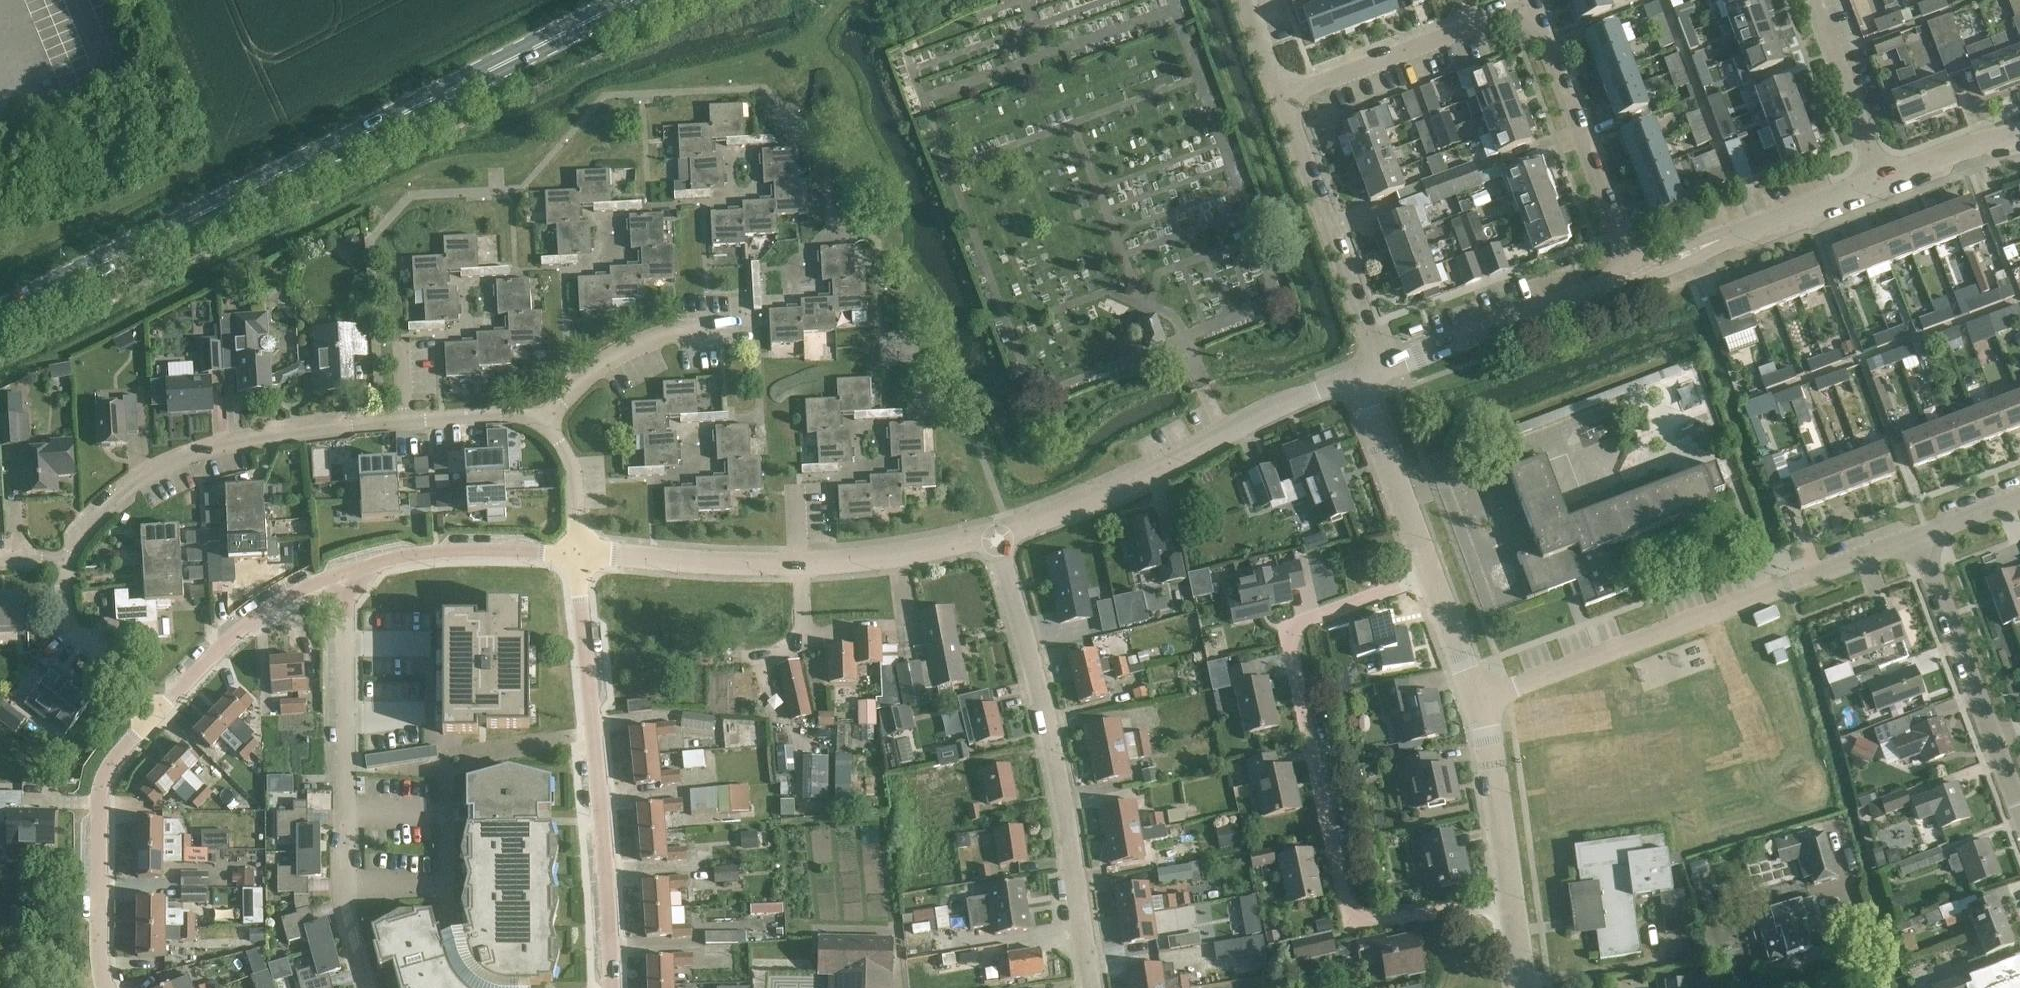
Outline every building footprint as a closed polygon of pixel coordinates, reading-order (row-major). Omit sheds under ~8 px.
[(1311,0),(1291,0),(1301,26),(1307,23),(1315,44),(1335,36),(1323,4),(1314,8),(1311,0)] [(1356,28),(1345,0),(1335,0),(1323,4),(1335,36),(1356,28)] [(1376,20),(1369,0),(1345,0),(1356,28),(1376,20)] [(1392,0),(1369,0),(1376,20),(1397,13),(1392,0)] [(1572,1),(1579,21),(1611,9),(1608,0),(1573,0),(1572,1)] [(1728,19),(1769,4),(1768,0),(1721,0),(1728,19)] [(1893,28),(1915,20),(1910,9),(1907,0),(1900,0),(1885,5),(1889,17),(1893,28)] [(1932,1),(1936,12),(1949,7),(1946,0),(1934,0),(1932,1)] [(2017,20),(2014,21),(2019,38),(2019,0),(2009,0),(2017,20)] [(1910,9),(1915,20),(1936,12),(1932,1),(1910,9)] [(1654,4),(1646,8),(1649,15),(1657,12),(1654,4)] [(1728,19),(1735,38),(1769,25),(1765,15),(1773,13),(1769,4),(1728,19)] [(1655,35),(1669,30),(1663,14),(1649,20),(1655,35)] [(1940,19),(1950,45),(1962,41),(1952,15),(1940,19)] [(1684,36),(1693,32),(1688,17),(1679,21),(1684,36)] [(1876,22),(1880,32),(1880,33),(1893,28),(1889,17),(1876,22)] [(1950,45),(1940,19),(1929,23),(1939,50),(1950,45)] [(1617,25),(1604,29),(1585,36),(1593,57),(1625,45),(1617,25)] [(1735,38),(1742,57),(1783,41),(1780,33),(1773,35),(1769,25),(1735,38)] [(1675,45),(1669,30),(1655,35),(1661,50),(1675,45)] [(1699,48),(1693,32),(1684,36),(1690,51),(1699,48)] [(1879,56),(1898,50),(1906,46),(1901,34),(1875,44),(1879,56)] [(2012,53),(2005,37),(1994,41),(2010,87),(2019,83),(2019,50),(2012,53)] [(1967,50),(1977,78),(1984,97),(2010,87),(1994,41),(1993,40),(1967,50)] [(1783,41),(1742,57),(1732,60),(1742,87),(1761,80),(1759,72),(1783,63),(1779,53),(1787,50),(1783,41)] [(1625,45),(1593,57),(1601,78),(1632,66),(1625,45)] [(1905,126),(1931,116),(1921,87),(1906,46),(1898,50),(1903,64),(1906,63),(1909,72),(1897,76),(1901,87),(1906,85),(1908,91),(1894,97),(1895,97),(1887,100),(1893,118),(1901,115),(1905,126)] [(1670,76),(1684,70),(1678,55),(1664,60),(1670,76)] [(1692,59),(1698,73),(1708,70),(1702,55),(1692,59)] [(52,95),(40,62),(0,77),(0,115),(52,95)] [(1476,99),(1518,83),(1514,74),(1507,77),(1503,66),(1482,74),(1479,67),(1457,75),(1462,89),(1469,91),(1473,89),(1476,99)] [(1632,66),(1601,78),(1608,98),(1640,86),(1632,66)] [(1690,85),(1684,70),(1670,76),(1676,91),(1690,85)] [(1714,86),(1708,70),(1698,73),(1704,90),(1714,86)] [(1958,106),(1951,87),(1947,77),(1921,87),(1931,116),(1958,106)] [(1755,91),(1762,110),(1803,95),(1800,86),(1793,89),(1789,78),(1755,91)] [(1644,96),(1650,93),(1651,96),(1660,93),(1656,81),(1640,87),(1640,86),(1608,98),(1616,119),(1648,107),(1644,96)] [(1521,92),(1518,83),(1476,99),(1483,118),(1517,105),(1514,95),(1521,92)] [(1420,89),(1427,108),(1430,115),(1441,111),(1431,85),(1420,89)] [(1413,92),(1401,96),(1411,122),(1422,118),(1413,92)] [(1769,129),(1803,117),(1799,107),(1807,104),(1803,95),(1762,110),(1769,129)] [(1717,126),(1727,123),(1717,97),(1707,100),(1717,126)] [(711,126),(712,140),(727,140),(727,147),(775,145),(775,137),(744,139),(743,105),(709,107),(710,126),(711,126)] [(1517,105),(1483,118),(1490,136),(1532,121),(1528,112),(1521,115),(1517,105)] [(1395,129),(1393,125),(1386,106),(1374,111),(1375,114),(1342,126),(1346,137),(1338,140),(1342,149),(1382,134),(1395,129)] [(1686,117),(1691,131),(1705,126),(1699,112),(1686,117)] [(1431,120),(1437,135),(1446,131),(1440,117),(1431,120)] [(1803,117),(1769,129),(1776,148),(1817,133),(1814,124),(1806,127),(1803,117)] [(1532,121),(1490,136),(1479,141),(1486,160),(1531,143),(1527,132),(1535,129),(1532,121)] [(1629,155),(1661,143),(1653,122),(1622,134),(1629,155)] [(1415,126),(1421,141),(1430,137),(1424,123),(1415,126)] [(1733,138),(1727,123),(1717,126),(1723,142),(1733,138)] [(713,158),(712,140),(711,126),(710,126),(678,128),(680,161),(690,160),(690,159),(713,158)] [(1711,142),(1705,126),(1691,131),(1697,147),(1711,142)] [(1446,131),(1437,135),(1443,150),(1452,147),(1449,139),(1446,131)] [(1817,133),(1776,148),(1783,167),(1817,155),(1813,144),(1821,141),(1817,133)] [(1382,134),(1342,149),(1345,157),(1352,155),(1356,165),(1390,152),(1382,134)] [(1436,153),(1430,137),(1421,141),(1427,157),(1436,153)] [(1745,159),(1738,140),(1724,145),(1732,164),(1745,159)] [(1637,175),(1669,163),(1661,143),(1629,155),(1637,175)] [(797,182),(795,149),(762,151),(764,184),(774,184),(797,183),(797,182)] [(1390,152),(1356,165),(1360,175),(1352,178),(1356,186),(1397,171),(1390,152)] [(1720,168),(1714,152),(1700,157),(1706,173),(1720,168)] [(723,157),(713,158),(690,159),(690,160),(691,193),(686,193),(685,183),(674,184),(675,201),(711,199),(711,192),(725,191),(723,157)] [(1745,159),(1732,164),(1739,184),(1752,178),(1745,159)] [(1645,196),(1676,184),(1669,163),(1637,175),(1645,196)] [(1451,184),(1477,175),(1473,164),(1447,174),(1451,184)] [(1512,195),(1554,180),(1550,171),(1543,174),(1539,164),(1505,176),(1512,195)] [(1712,188),(1726,183),(1720,168),(1706,173),(1712,188)] [(594,213),(643,210),(642,203),(612,204),(610,171),(577,173),(577,192),(579,191),(579,206),(594,205),(594,213)] [(1404,190),(1397,171),(1356,186),(1359,195),(1366,192),(1370,203),(1404,190)] [(1451,184),(1447,174),(1421,183),(1425,194),(1451,184)] [(1451,184),(1455,196),(1481,186),(1477,175),(1451,184)] [(1554,180),(1512,195),(1519,214),(1553,202),(1549,192),(1557,189),(1554,180)] [(797,183),(774,184),(775,202),(776,216),(809,215),(807,181),(797,182),(797,183)] [(1382,234),(1374,237),(1378,246),(1419,230),(1428,226),(1423,211),(1430,208),(1429,205),(1455,196),(1451,184),(1425,194),(1398,204),(1402,214),(1378,223),(1382,234)] [(1676,184),(1645,196),(1652,216),(1684,204),(1676,184)] [(580,224),(579,206),(579,191),(577,192),(545,193),(547,226),(557,226),(557,225),(580,224)] [(1982,229),(1977,218),(1970,199),(1947,208),(1959,238),(1957,239),(1962,251),(1985,243),(1980,230),(1982,229)] [(776,216),(775,202),(743,203),(743,212),(744,236),(745,236),(777,235),(776,216)] [(1553,202),(1519,214),(1526,233),(1568,217),(1564,209),(1557,212),(1553,202)] [(1448,220),(1459,216),(1455,206),(1445,210),(1448,220)] [(1959,238),(1947,208),(1924,217),(1935,247),(1957,239),(1959,238)] [(744,236),(743,212),(711,214),(712,247),(746,246),(745,236),(744,236)] [(1482,228),(1481,224),(1478,213),(1469,216),(1474,231),(1482,228)] [(631,250),(641,249),(665,248),(665,247),(663,215),(630,217),(631,250)] [(1568,217),(1526,233),(1534,252),(1567,240),(1563,229),(1571,226),(1568,217)] [(1924,217),(1901,225),(1912,256),(1935,247),(1924,217)] [(1465,234),(1464,231),(1459,219),(1450,223),(1456,238),(1465,234)] [(590,223),(580,224),(557,225),(557,226),(558,258),(541,259),(542,267),(578,265),(578,257),(592,257),(590,223)] [(1912,256),(1901,225),(1878,234),(1889,264),(1912,256)] [(1487,244),(1482,228),(1474,231),(1478,246),(1487,244)] [(1419,230),(1378,246),(1381,254),(1388,252),(1392,261),(1426,249),(1419,230)] [(1456,238),(1460,247),(1462,253),(1471,249),(1465,234),(1456,238)] [(1889,264),(1878,234),(1854,243),(1866,273),(1889,264)] [(356,251),(359,249),(360,246),(360,243),(359,240),(357,238),(354,237),(351,237),(348,239),(346,241),(345,244),(346,247),(347,250),(350,252),(354,252),(356,251)] [(509,276),(509,269),(479,270),(477,237),(444,238),(445,257),(446,257),(446,272),(461,271),(462,279),(509,276)] [(1866,273),(1854,243),(1831,251),(1842,282),(1866,273)] [(643,282),(644,282),(676,280),(674,247),(665,247),(665,248),(641,249),(642,267),(643,282)] [(854,247),(833,248),(821,249),(822,282),(832,281),(855,280),(855,279),(854,247)] [(1490,277),(1501,273),(1491,247),(1480,251),(1490,277)] [(1426,249),(1392,261),(1396,271),(1388,274),(1392,283),(1433,268),(1426,249)] [(2006,255),(2013,270),(2019,267),(2019,262),(2015,251),(2006,255)] [(1473,254),(1461,258),(1456,260),(1466,286),(1482,280),(1473,254)] [(1982,297),(1990,293),(1976,255),(1967,258),(1982,297)] [(446,257),(445,257),(412,259),(414,292),(424,291),(447,290),(446,272),(446,257)] [(1812,258),(1789,267),(1801,297),(1824,289),(1812,258)] [(751,263),(754,312),(762,311),(759,263),(751,263)] [(611,302),(612,302),(645,300),(644,282),(643,282),(642,267),(610,269),(610,278),(611,302)] [(1766,276),(1778,306),(1801,297),(1789,267),(1766,276)] [(1433,268),(1392,283),(1395,292),(1402,289),(1406,300),(1440,287),(1433,268)] [(1766,276),(1743,284),(1754,315),(1778,306),(1766,276)] [(610,278),(596,278),(578,279),(580,312),(613,311),(612,302),(611,302),(610,278)] [(856,280),(832,281),(832,285),(833,296),(833,299),(834,314),(835,314),(852,313),(852,325),(867,324),(867,312),(865,279),(855,279),(856,280)] [(498,316),(508,315),(531,314),(531,313),(530,281),(496,282),(498,316)] [(1711,308),(1718,327),(1722,338),(1724,341),(1756,329),(1751,316),(1754,315),(1743,284),(1719,293),(1723,304),(1711,308)] [(2011,286),(1981,298),(1985,309),(2015,298),(2011,286)] [(1985,309),(1981,298),(1977,288),(1962,294),(1970,315),(1985,309)] [(424,291),(426,324),(409,325),(409,332),(445,331),(445,323),(459,322),(457,289),(447,290),(424,291)] [(834,314),(833,299),(801,301),(801,310),(803,334),(804,334),(836,332),(835,314),(834,314)] [(1993,329),(1996,336),(2011,330),(2008,323),(2019,319),(2019,311),(2018,306),(2004,311),(1989,317),(1993,329)] [(1934,315),(1937,314),(1934,307),(1917,313),(1924,332),(1939,327),(1934,315)] [(1951,309),(1937,314),(1934,315),(1939,327),(1955,321),(1951,309)] [(803,334),(801,310),(769,311),(771,345),(804,343),(804,334),(803,334)] [(541,312),(531,313),(531,314),(508,315),(509,333),(510,347),(511,347),(543,346),(541,312)] [(221,338),(222,344),(223,370),(239,369),(241,392),(239,392),(239,394),(272,391),(269,354),(272,353),(274,351),(275,349),(275,346),(274,343),(273,341),(269,339),(267,315),(220,318),(221,338)] [(1148,348),(1165,342),(1155,317),(1139,324),(1148,348)] [(1970,337),(1993,329),(1989,317),(1966,326),(1970,337)] [(1888,332),(1892,342),(1908,336),(1904,326),(1888,332)] [(318,373),(313,373),(315,393),(354,390),(352,358),(367,357),(365,328),(349,329),(349,334),(316,336),(318,373)] [(1958,329),(1943,334),(1947,346),(1963,340),(1958,329)] [(1771,330),(1762,334),(1766,346),(1776,342),(1771,330)] [(1877,348),(1892,342),(1888,332),(1873,338),(1877,348)] [(130,333),(113,341),(120,355),(137,346),(130,333)] [(477,334),(477,344),(478,368),(479,368),(512,366),(511,347),(510,347),(509,333),(477,334)] [(1931,352),(1947,346),(1943,334),(1926,341),(1931,352)] [(202,374),(208,373),(224,372),(223,370),(222,344),(202,345),(200,346),(202,374)] [(477,344),(460,344),(445,345),(446,378),(480,377),(479,368),(478,368),(477,344)] [(836,344),(824,345),(824,361),(837,360),(836,344)] [(1842,361),(1838,351),(1836,345),(1820,351),(1822,357),(1823,357),(1827,367),(1842,361)] [(1895,352),(1899,362),(1902,361),(1915,356),(1911,346),(1895,352)] [(1895,352),(1885,356),(1867,363),(1870,373),(1899,362),(1895,352)] [(1915,356),(1902,361),(1906,372),(1919,367),(1915,356)] [(1811,373),(1827,367),(1823,357),(1822,357),(1808,363),(1811,373)] [(1766,391),(1781,385),(1777,374),(1774,365),(1760,370),(1764,379),(1762,380),(1766,391)] [(1678,366),(1643,380),(1646,387),(1681,373),(1678,366)] [(1792,369),(1777,374),(1781,385),(1797,379),(1792,369)] [(1845,371),(1831,377),(1834,387),(1849,381),(1845,371)] [(1815,383),(1819,393),(1822,402),(1837,397),(1833,387),(1834,387),(1831,377),(1815,383)] [(168,381),(151,382),(151,396),(152,409),(170,408),(170,414),(212,411),(211,391),(210,378),(194,379),(169,381),(168,381)] [(837,381),(838,400),(839,400),(840,414),(854,414),(854,421),(902,419),(902,411),(872,413),(870,379),(837,381)] [(729,422),(728,414),(698,415),(696,382),(663,384),(664,403),(665,403),(666,417),(680,416),(681,424),(729,422)] [(1800,388),(1784,394),(1788,405),(1791,404),(1795,415),(1799,426),(1812,422),(1807,410),(1800,388)] [(1773,410),(1788,405),(1784,394),(1769,399),(1773,410)] [(20,451),(22,478),(26,478),(27,495),(59,493),(58,478),(75,477),(72,441),(54,442),(55,449),(30,451),(28,417),(21,417),(20,395),(0,396),(0,412),(0,418),(0,424),(1,446),(20,445),(20,451)] [(2019,428),(2019,401),(2018,395),(1995,403),(2006,434),(2019,428)] [(139,433),(138,413),(137,397),(123,398),(124,404),(96,406),(99,447),(127,445),(127,434),(139,433)] [(840,432),(840,414),(839,400),(838,400),(806,401),(807,435),(817,434),(817,433),(840,432)] [(665,403),(664,403),(632,404),(633,437),(644,437),(644,436),(667,435),(666,417),(665,403)] [(1983,442),(2006,434),(1995,403),(1971,412),(1983,442)] [(1960,451),(1983,442),(1971,412),(1948,421),(1960,451)] [(1960,451),(1948,421),(1925,429),(1936,460),(1960,451)] [(925,457),(925,456),(923,423),(890,425),(891,459),(901,458),(925,457)] [(1529,423),(1494,436),(1497,443),(1532,430),(1529,423)] [(751,460),(751,458),(749,426),(716,428),(717,461),(727,461),(751,460)] [(1913,469),(1936,460),(1925,429),(1902,438),(1913,469)] [(850,432),(840,432),(817,433),(817,434),(819,466),(802,467),(802,475),(839,473),(838,465),(852,465),(850,432)] [(1341,486),(1335,470),(1344,467),(1332,433),(1308,442),(1308,443),(1286,451),(1286,450),(1284,451),(1295,481),(1279,487),(1271,466),(1248,475),(1261,508),(1282,500),(1283,504),(1308,495),(1319,525),(1355,512),(1354,510),(1352,511),(1342,486),(1341,486)] [(644,436),(644,437),(645,469),(628,470),(628,477),(665,476),(664,468),(678,468),(677,434),(667,435),(644,436)] [(1860,454),(1871,484),(1894,476),(1883,445),(1860,454)] [(805,455),(805,464),(815,464),(814,454),(805,455)] [(1871,484),(1860,454),(1836,463),(1848,493),(1871,484)] [(465,457),(466,476),(505,474),(504,455),(465,457)] [(903,490),(904,490),(936,488),(934,455),(925,456),(925,457),(901,458),(902,476),(903,490)] [(324,456),(312,457),(313,485),(326,484),(324,456)] [(447,458),(434,459),(435,471),(448,470),(447,458)] [(751,460),(727,461),(728,478),(729,493),(730,493),(762,491),(761,458),(751,458),(751,460)] [(1772,458),(1762,461),(1779,508),(1797,501),(1790,480),(1780,484),(1772,458)] [(428,459),(415,460),(416,472),(429,471),(428,459)] [(1526,600),(1527,601),(1577,582),(1586,606),(1585,607),(1585,608),(1628,592),(1627,591),(1626,591),(1610,547),(1717,507),(1713,495),(1724,491),(1715,466),(1673,482),(1670,469),(1630,484),(1626,483),(1615,487),(1613,491),(1564,509),(1545,459),(1508,473),(1537,549),(1517,556),(1533,598),(1526,600)] [(359,463),(345,464),(346,483),(360,482),(399,480),(398,461),(359,463)] [(1848,493),(1836,463),(1813,472),(1824,502),(1848,493)] [(1824,502),(1813,472),(1790,480),(1797,501),(1801,511),(1824,502)] [(466,476),(467,494),(506,492),(505,474),(466,476)] [(871,510),(873,510),(905,509),(904,490),(903,490),(902,476),(870,477),(870,486),(871,510)] [(448,477),(435,478),(436,490),(449,489),(448,477)] [(417,491),(430,490),(429,478),(416,478),(417,491)] [(698,513),(699,513),(731,512),(730,493),(729,493),(728,478),(696,480),(697,489),(698,513)] [(399,480),(360,482),(361,500),(400,498),(399,480)] [(226,507),(265,505),(264,486),(225,488),(226,507)] [(870,486),(854,487),(838,488),(840,521),(873,519),(873,510),(871,510),(870,486)] [(697,489),(682,490),(664,490),(666,524),(699,522),(699,513),(698,513),(697,489)] [(1177,490),(1172,492),(1176,504),(1181,503),(1177,490)] [(506,492),(467,494),(468,513),(487,512),(487,522),(505,521),(505,511),(507,511),(506,492)] [(418,508),(431,508),(430,495),(417,496),(418,508)] [(436,496),(437,507),(450,507),(449,495),(436,496)] [(218,496),(205,496),(206,508),(219,508),(218,496)] [(400,498),(361,500),(362,519),(401,517),(400,498)] [(1193,522),(1199,507),(1185,502),(1180,517),(1193,522)] [(265,505),(226,507),(227,525),(266,522),(265,505)] [(206,514),(207,526),(220,526),(219,513),(206,514)] [(1125,542),(1128,558),(1134,557),(1138,574),(1167,568),(1171,583),(1185,580),(1184,576),(1180,557),(1166,560),(1157,517),(1127,523),(1131,541),(1125,542)] [(228,542),(267,541),(266,522),(227,525),(228,542)] [(142,548),(181,545),(180,527),(141,529),(142,548)] [(207,532),(208,544),(221,543),(220,531),(207,532)] [(201,545),(201,533),(188,534),(188,546),(201,545)] [(1324,545),(1321,534),(1309,538),(1313,549),(1324,545)] [(229,561),(268,559),(277,559),(276,540),(267,541),(228,542),(229,561)] [(182,563),(181,545),(142,548),(143,566),(182,563)] [(221,550),(208,551),(210,582),(223,581),(221,550)] [(189,563),(202,563),(202,551),(189,552),(189,563)] [(1091,618),(1078,553),(1048,559),(1051,577),(1054,576),(1056,586),(1053,587),(1060,624),(1091,618)] [(183,582),(182,563),(143,566),(144,584),(183,582)] [(1263,618),(1261,610),(1292,603),(1289,592),(1304,588),(1298,563),(1283,566),(1283,570),(1236,580),(1241,599),(1229,602),(1234,625),(1263,618)] [(203,569),(190,570),(191,581),(204,580),(203,569)] [(2014,572),(2013,571),(1987,581),(2003,626),(2019,620),(2019,589),(2018,584),(2019,583),(2019,569),(2014,572)] [(1207,586),(1204,572),(1190,575),(1193,588),(1207,586)] [(183,582),(144,584),(145,603),(184,601),(183,582)] [(192,600),(205,599),(204,588),(191,589),(192,600)] [(1140,593),(1114,598),(1118,626),(1147,620),(1140,593)] [(27,597),(0,598),(0,629),(27,628),(27,632),(28,632),(27,597)] [(444,619),(436,619),(436,635),(444,635),(444,734),(477,734),(477,726),(488,726),(488,728),(529,728),(529,727),(537,727),(537,711),(529,711),(529,687),(537,687),(537,672),(529,672),(529,669),(537,669),(537,655),(529,655),(529,642),(521,642),(521,622),(529,622),(529,606),(521,606),(521,605),(488,605),(488,623),(477,623),(477,618),(444,618),(444,619)] [(896,669),(900,688),(904,707),(927,702),(924,690),(934,688),(934,689),(965,682),(951,609),(920,615),(930,666),(920,668),(920,664),(896,669)] [(1850,661),(1904,641),(1893,612),(1892,612),(1893,615),(1854,630),(1853,627),(1840,632),(1850,661)] [(1357,658),(1363,657),(1367,675),(1382,671),(1414,664),(1406,628),(1385,633),(1382,620),(1403,615),(1403,614),(1328,630),(1329,631),(1350,626),(1357,658)] [(1114,622),(1101,626),(1104,636),(1117,633),(1114,622)] [(1345,629),(1335,632),(1336,638),(1346,636),(1345,629)] [(855,647),(829,648),(830,668),(830,683),(856,682),(855,664),(881,663),(881,668),(882,699),(877,699),(877,703),(877,711),(900,706),(893,667),(898,667),(897,647),(881,647),(880,631),(854,632),(854,633),(855,647)] [(2016,633),(2004,635),(2008,656),(2019,653),(2016,633)] [(1075,680),(1101,674),(1109,672),(1106,660),(1098,662),(1095,650),(1069,657),(1075,680)] [(1147,652),(1137,655),(1140,665),(1150,662),(1147,652)] [(1128,659),(1130,667),(1139,665),(1137,657),(1128,659)] [(304,658),(287,660),(289,694),(308,693),(307,679),(305,680),(304,658)] [(1112,663),(1114,671),(1128,668),(1126,659),(1112,663)] [(272,682),(273,695),(289,694),(287,660),(270,661),(271,682),(272,682)] [(1226,660),(1207,665),(1213,692),(1231,688),(1234,687),(1239,711),(1244,734),(1259,731),(1278,727),(1268,679),(1257,681),(1253,666),(1234,671),(1229,672),(1226,660)] [(778,667),(783,687),(792,720),(810,716),(799,661),(778,667)] [(38,664),(14,697),(40,716),(45,710),(70,730),(91,702),(68,685),(71,680),(53,667),(50,672),(38,664)] [(1128,668),(1114,671),(1117,680),(1147,673),(1145,664),(1139,666),(1139,665),(1130,667),(1130,668),(1128,668)] [(1831,687),(1853,678),(1854,678),(1850,667),(1835,673),(1836,676),(1828,679),(1831,687)] [(1878,669),(1854,678),(1853,678),(1858,692),(1868,688),(1876,712),(1924,695),(1914,669),(1883,680),(1878,669)] [(1101,674),(1075,680),(1080,704),(1107,697),(1101,674)] [(1339,694),(1341,694),(1347,692),(1344,681),(1336,683),(1339,694)] [(1441,719),(1439,706),(1436,694),(1410,699),(1407,684),(1378,690),(1385,718),(1403,714),(1409,742),(1404,743),(1405,744),(1445,735),(1445,734),(1442,734),(1439,720),(1441,719)] [(1148,688),(1134,691),(1136,700),(1150,697),(1148,688)] [(212,715),(228,730),(244,745),(240,749),(249,757),(260,746),(251,737),(253,735),(238,720),(246,712),(245,711),(253,702),(241,690),(232,699),(230,696),(212,715)] [(988,691),(958,698),(964,723),(969,747),(978,745),(984,743),(1003,739),(995,704),(992,705),(988,691)] [(307,700),(295,701),(290,701),(291,714),(308,713),(307,700)] [(652,712),(652,708),(651,700),(627,702),(628,714),(652,712)] [(15,734),(26,719),(25,718),(3,701),(0,705),(0,722),(15,734)] [(290,701),(281,702),(282,714),(291,714),(290,701)] [(877,703),(859,703),(860,728),(861,728),(874,727),(878,727),(877,711),(877,703)] [(898,707),(883,711),(889,736),(904,732),(898,707)] [(1880,747),(1892,742),(1900,763),(1921,755),(1925,764),(1954,753),(1941,720),(1938,721),(1933,708),(1874,731),(1880,747)] [(818,726),(833,726),(833,713),(818,712),(818,726)] [(194,733),(209,747),(210,749),(220,739),(236,753),(229,760),(238,769),(249,757),(240,749),(244,745),(228,730),(212,715),(194,733)] [(713,732),(715,719),(684,715),(682,728),(713,732)] [(1119,721),(1105,723),(1086,727),(1091,756),(1150,744),(1148,732),(1122,737),(1119,721)] [(630,730),(633,758),(658,756),(656,737),(676,735),(675,724),(654,726),(655,728),(630,730)] [(874,727),(861,728),(862,742),(875,741),(874,727)] [(266,730),(267,751),(282,750),(280,729),(266,730)] [(1878,748),(1861,740),(1853,757),(1871,765),(1878,748)] [(1097,784),(1117,780),(1130,778),(1127,760),(1152,756),(1150,744),(1091,756),(1097,784)] [(165,763),(183,780),(197,794),(206,803),(213,795),(190,772),(200,761),(183,745),(165,763)] [(965,746),(955,748),(959,763),(969,760),(965,746)] [(437,747),(367,757),(368,767),(439,758),(439,757),(437,747)] [(781,774),(794,773),(792,748),(778,749),(781,774)] [(706,769),(704,752),(683,754),(684,771),(706,769)] [(660,773),(658,756),(633,758),(636,786),(660,783),(661,786),(682,784),(681,771),(660,773)] [(1459,800),(1456,786),(1451,767),(1438,770),(1435,756),(1398,764),(1402,784),(1412,782),(1417,808),(1416,808),(1416,809),(1459,800)] [(833,800),(848,800),(849,757),(834,757),(833,800)] [(1272,757),(1253,761),(1247,762),(1252,786),(1260,784),(1267,816),(1300,809),(1300,808),(1296,809),(1290,782),(1294,781),(1291,766),(1275,770),(1272,757)] [(804,759),(804,801),(828,801),(828,759),(804,759)] [(150,784),(142,793),(155,806),(164,797),(165,798),(173,790),(183,780),(165,763),(148,782),(150,784)] [(372,930),(375,940),(376,946),(373,947),(380,970),(393,966),(395,972),(399,987),(518,987),(518,986),(531,986),(541,986),(540,983),(553,982),(553,980),(557,966),(552,965),(552,946),(557,945),(553,932),(553,928),(556,915),(551,914),(551,894),(556,893),(552,880),(552,877),(556,863),(551,862),(551,843),(556,842),(552,828),(552,826),(539,826),(539,819),(539,811),(552,811),(551,780),(509,770),(506,770),(501,763),(470,772),(470,780),(467,781),(467,812),(473,812),(474,827),(467,827),(467,829),(464,843),(469,844),(469,863),(464,864),(468,878),(468,881),(464,894),(469,895),(469,915),(464,916),(468,930),(460,932),(461,933),(442,938),(442,937),(439,929),(436,930),(432,913),(429,914),(414,914),(414,919),(390,926),(387,921),(375,929),(372,930)] [(1159,782),(1156,770),(1143,773),(1146,785),(1159,782)] [(293,776),(277,776),(277,792),(293,792),(293,776)] [(788,784),(780,784),(780,796),(788,796),(788,784)] [(1940,829),(1951,825),(1970,818),(1957,785),(1912,802),(1919,820),(1935,814),(1940,829)] [(751,813),(749,788),(691,791),(692,816),(751,813)] [(991,818),(1013,814),(1009,788),(986,792),(991,818)] [(991,818),(986,792),(964,796),(968,821),(991,818)] [(1878,802),(1878,801),(1868,805),(1869,808),(1874,821),(1885,817),(1884,815),(1909,806),(1904,792),(1880,800),(1881,802),(1878,802)] [(20,846),(20,850),(35,850),(35,845),(54,846),(55,812),(23,812),(23,793),(3,793),(0,793),(0,826),(9,826),(8,845),(20,846)] [(1868,805),(1878,801),(1875,793),(1869,795),(1869,797),(1858,801),(1862,810),(1869,808),(1868,805)] [(942,800),(946,825),(968,821),(964,796),(942,800)] [(637,806),(640,834),(665,832),(664,814),(683,812),(682,800),(662,802),(662,804),(637,806)] [(795,817),(795,802),(780,802),(781,817),(795,817)] [(1101,808),(1106,836),(1139,831),(1134,802),(1101,808)] [(298,845),(298,853),(321,853),(321,827),(308,827),(308,803),(293,803),(294,813),(277,813),(277,840),(279,840),(279,838),(290,837),(298,845)] [(1186,823),(1184,810),(1167,813),(1170,825),(1186,823)] [(1013,814),(991,818),(995,843),(1018,839),(1013,814)] [(1151,829),(1166,826),(1163,814),(1149,816),(1151,829)] [(991,818),(968,821),(973,847),(995,843),(991,818)] [(163,821),(139,821),(139,850),(163,850),(179,850),(179,841),(176,841),(163,841),(163,833),(163,821)] [(951,851),(973,847),(968,821),(946,825),(951,851)] [(1219,849),(1241,845),(1237,825),(1215,829),(1219,849)] [(1151,829),(1139,831),(1106,836),(1111,865),(1144,859),(1140,838),(1152,836),(1153,843),(1173,839),(1171,827),(1166,827),(1166,826),(1151,829)] [(1815,831),(1775,841),(1781,865),(1797,861),(1803,880),(1812,878),(1813,884),(1837,877),(1831,855),(1824,832),(1816,834),(1815,831)] [(667,850),(665,832),(640,834),(642,862),(667,860),(667,862),(688,861),(687,848),(667,850)] [(756,832),(740,833),(742,849),(758,848),(756,832)] [(229,833),(202,833),(202,838),(202,848),(229,848),(229,833)] [(1429,889),(1470,880),(1466,862),(1458,864),(1451,835),(1412,843),(1416,857),(1421,856),(1429,889)] [(1581,889),(1572,890),(1578,933),(1596,930),(1600,960),(1620,957),(1640,955),(1639,950),(1662,946),(1659,920),(1636,923),(1633,897),(1659,893),(1665,935),(1689,932),(1687,911),(1684,891),(1673,892),(1670,876),(1670,872),(1668,856),(1667,852),(1666,852),(1663,836),(1636,840),(1636,843),(1628,844),(1628,841),(1587,847),(1587,850),(1579,851),(1581,868),(1578,868),(1581,889)] [(202,838),(179,838),(179,841),(179,850),(179,851),(191,851),(191,849),(202,849),(202,838)] [(1987,841),(1968,848),(1957,852),(1958,856),(1950,859),(1956,874),(1965,871),(1970,885),(1999,874),(1987,841)] [(1882,848),(1873,851),(1878,869),(1887,867),(1882,848)] [(138,879),(158,879),(163,879),(163,861),(179,861),(179,864),(203,864),(203,851),(191,851),(179,851),(179,850),(163,850),(139,850),(138,879)] [(1272,850),(1250,855),(1253,869),(1275,865),(1272,850)] [(1313,850),(1294,855),(1278,858),(1288,904),(1321,897),(1313,865),(1316,864),(1313,850)] [(1899,850),(1885,853),(1889,866),(1902,863),(1899,850)] [(1939,850),(1898,865),(1903,877),(1944,862),(1939,850)] [(321,879),(321,853),(298,853),(298,861),(291,869),(279,869),(279,867),(278,867),(278,894),(294,894),(295,905),(309,903),(309,879),(321,879)] [(1680,854),(1669,856),(1671,867),(1682,866),(1680,854)] [(921,857),(913,859),(915,870),(923,869),(921,857)] [(913,859),(906,860),(908,871),(915,870),(913,859)] [(906,860),(898,861),(900,872),(908,871),(906,860)] [(1193,880),(1191,866),(1157,871),(1160,885),(1193,880)] [(992,881),(990,867),(979,868),(979,873),(972,874),(974,884),(992,881)] [(740,882),(739,868),(715,869),(716,883),(740,882)] [(923,869),(915,870),(917,881),(925,880),(923,869)] [(233,874),(233,883),(238,883),(238,887),(254,887),(254,870),(238,870),(238,875),(233,874)] [(915,870),(908,871),(910,883),(917,881),(915,870)] [(908,871),(900,872),(902,884),(909,883),(908,871)] [(209,887),(209,874),(182,874),(182,886),(209,887)] [(643,882),(645,910),(670,909),(669,890),(690,889),(689,877),(668,878),(668,881),(643,882)] [(973,900),(975,914),(1034,905),(1030,882),(994,887),(996,896),(973,900)] [(1176,896),(1150,900),(1148,883),(1114,888),(1119,917),(1178,908),(1176,896)] [(1706,883),(1692,887),(1696,902),(1710,899),(1706,883)] [(240,925),(262,925),(261,889),(240,889),(240,925)] [(182,903),(207,903),(207,890),(182,890),(182,903)] [(1909,905),(1905,892),(1889,897),(1893,910),(1909,905)] [(1201,896),(1193,897),(1195,905),(1203,904),(1201,896)] [(1242,912),(1258,910),(1256,897),(1240,900),(1242,912)] [(1958,925),(1968,921),(1973,934),(2004,923),(1995,899),(1976,906),(1973,897),(1939,909),(1924,915),(1928,925),(1932,925),(1944,920),(1944,922),(1955,918),(1958,925)] [(138,898),(138,928),(165,928),(183,928),(183,929),(196,929),(196,916),(183,916),(183,913),(165,913),(165,898),(138,898)] [(1827,947),(1813,899),(1756,916),(1770,963),(1787,958),(1787,959),(1810,953),(1810,952),(1827,947)] [(315,925),(309,903),(295,905),(297,915),(282,920),(289,946),(290,945),(289,943),(301,940),(310,945),(312,953),(334,947),(327,922),(315,925)] [(1037,929),(1034,905),(975,914),(977,929),(1000,926),(1002,935),(1037,929)] [(783,916),(782,906),(750,907),(751,917),(783,916)] [(1180,922),(1178,908),(1119,917),(1123,946),(1156,941),(1154,926),(1180,922)] [(670,909),(645,910),(647,938),(671,937),(672,939),(692,938),(691,925),(671,926),(670,909)] [(915,924),(936,920),(949,918),(947,909),(935,911),(913,914),(915,924)] [(949,918),(936,920),(938,930),(950,929),(949,918)] [(1317,933),(1332,929),(1330,920),(1315,923),(1317,933)] [(2014,947),(2004,923),(1973,934),(1982,958),(1967,964),(1971,974),(1998,964),(1994,955),(2014,947)] [(929,926),(908,928),(911,956),(954,951),(952,935),(930,937),(929,926)] [(1199,945),(1196,926),(1175,929),(1178,948),(1199,945)] [(138,958),(158,958),(165,958),(165,942),(183,942),(195,942),(196,929),(183,929),(183,928),(165,928),(138,928),(138,958)] [(264,929),(249,930),(250,944),(265,943),(264,929)] [(783,929),(776,930),(776,939),(784,938),(783,929)] [(747,944),(747,931),(705,933),(705,945),(747,944)] [(1282,944),(1279,932),(1266,934),(1269,947),(1282,944)] [(1330,933),(1292,941),(1297,961),(1334,953),(1330,933)] [(1357,942),(1359,953),(1376,950),(1378,960),(1383,959),(1388,980),(1423,972),(1416,936),(1385,943),(1384,936),(1357,942)] [(1263,937),(1246,940),(1249,957),(1251,972),(1268,970),(1263,937)] [(892,977),(893,977),(893,966),(893,940),(818,939),(818,974),(817,976),(830,976),(830,987),(891,987),(892,977)] [(334,947),(312,953),(314,960),(309,970),(298,973),(297,970),(296,971),(301,987),(332,987),(329,975),(341,972),(334,947)] [(259,949),(246,954),(254,976),(267,972),(259,949)] [(1204,960),(1202,949),(1182,952),(1183,962),(1204,960)] [(1001,981),(1024,978),(1044,975),(1041,951),(1007,956),(1008,961),(998,963),(1001,981)] [(648,958),(649,986),(674,985),(673,967),(693,967),(693,955),(673,955),(673,958),(648,958)] [(954,955),(941,957),(943,967),(956,965),(954,955)] [(1999,963),(2007,986),(2019,981),(2019,955),(1999,963)] [(1129,987),(1191,987),(1189,977),(1175,979),(1173,963),(1161,964),(1127,969),(1129,987)] [(2007,987),(1998,964),(1971,974),(1934,987),(2003,987),(2007,987)] [(166,987),(196,987),(191,975),(172,982),(173,985),(167,987),(166,987)] [(1707,976),(1685,979),(1666,981),(1667,987),(1709,987),(1707,976)]
